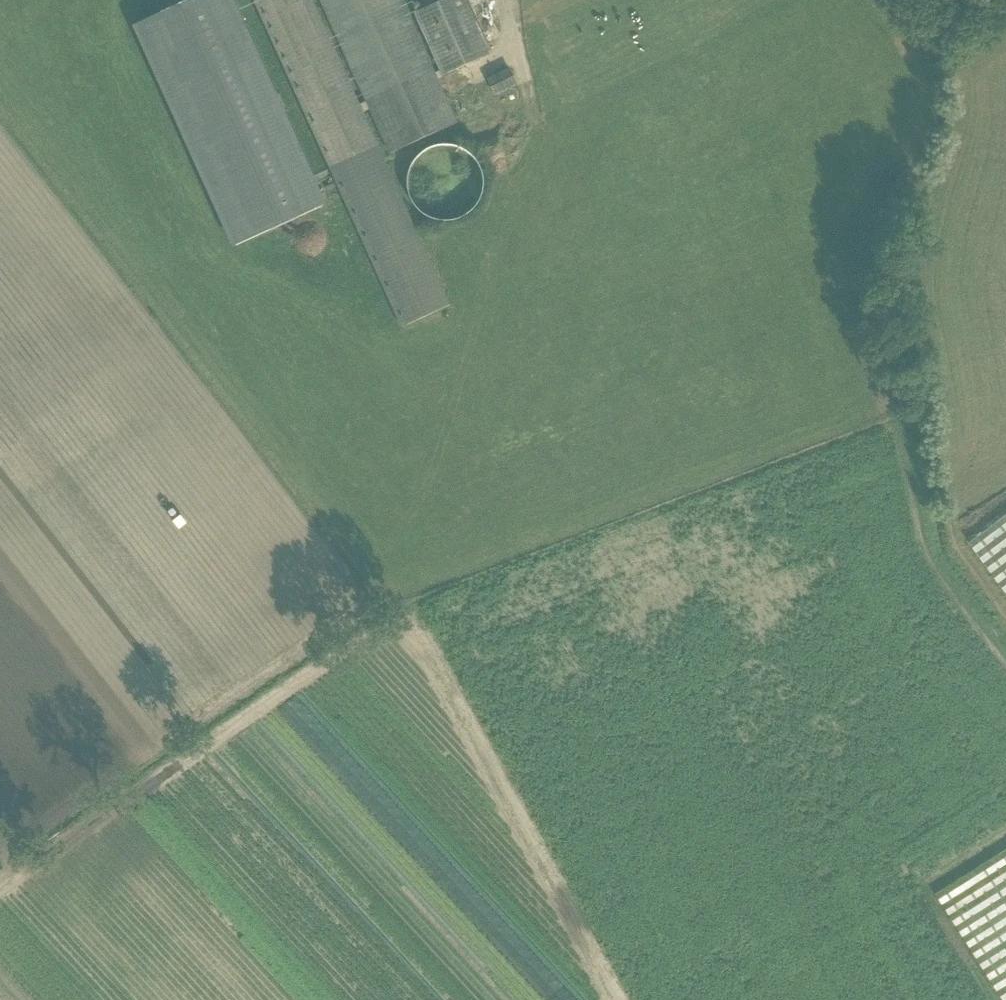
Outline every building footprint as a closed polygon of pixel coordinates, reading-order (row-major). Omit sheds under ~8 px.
[(236,246),(322,207),(228,0),(190,0),(136,25),(236,246)] [(449,306),(418,237),(311,0),(255,0),(332,171),(345,199),(402,326),(449,306)] [(456,122),(433,70),(401,0),(320,0),(366,101),(389,152),(456,122)] [(425,7),(413,12),(438,71),(441,77),(489,56),(464,0),(422,0),(425,7)] [(509,68),(485,79),(493,96),(517,84),(509,68)] [(480,186),(480,183),(480,180),(480,176),(479,173),(477,167),(474,161),(472,158),(469,156),(464,152),(462,150),(459,148),(456,147),(449,146),(446,145),(440,145),(436,146),(430,147),(427,148),(424,150),(418,154),(416,156),(414,158),(412,161),(408,167),(407,170),(406,176),(405,183),(406,189),(407,196),(408,199),(412,204),(414,207),(416,210),(418,212),(424,216),(427,217),(430,218),(436,220),(440,220),(446,220),(449,220),(456,218),(459,217),(462,216),(464,214),(469,210),(472,207),(474,204),(477,199),(479,192),(480,189),(480,186)] [(968,547),(1005,597),(1005,518),(968,547)] [(933,894),(1000,999),(1005,999),(1005,848),(933,894)]
